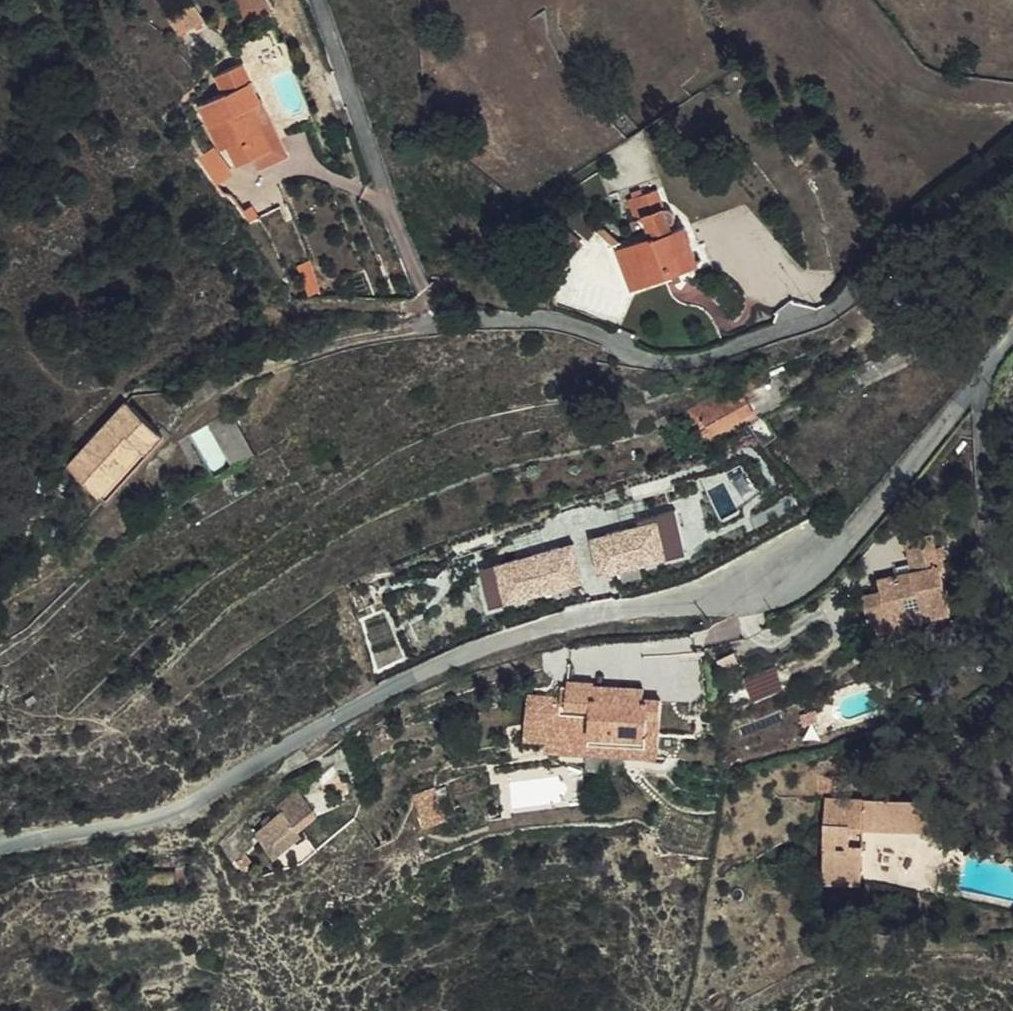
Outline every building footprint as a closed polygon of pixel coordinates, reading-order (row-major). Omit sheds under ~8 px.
[(243,22),(269,11),(265,0),(234,0),(243,22)] [(196,1),(169,12),(178,33),(205,22),(196,1)] [(196,63),(191,49),(178,55),(183,68),(196,63)] [(250,64),(237,51),(227,60),(241,73),(250,64)] [(196,146),(206,169),(215,165),(224,189),(232,209),(255,201),(250,188),(265,182),(253,150),(260,148),(242,104),(211,117),(220,135),(196,146)] [(265,182),(250,188),(255,201),(281,191),(264,146),(260,148),(253,150),(265,182)] [(215,165),(206,169),(200,171),(209,194),(224,189),(215,165)] [(620,281),(628,303),(647,295),(652,309),(696,293),(684,258),(670,262),(666,251),(675,249),(669,234),(630,247),(639,275),(620,281)] [(694,447),(701,443),(696,435),(736,412),(742,421),(758,410),(747,393),(686,436),(694,447)] [(736,412),(696,435),(701,443),(712,460),(751,437),(742,421),(736,412)] [(86,508),(76,496),(70,502),(85,515),(104,534),(163,474),(127,441),(89,482),(101,494),(86,508)] [(101,494),(89,482),(76,496),(86,508),(101,494)] [(601,574),(687,551),(676,509),(590,532),(601,574)] [(483,559),(490,601),(586,584),(579,543),(483,559)] [(884,620),(891,644),(910,639),(930,632),(932,640),(976,626),(960,574),(967,572),(964,561),(957,564),(952,548),(926,556),(936,591),(940,602),(926,608),(921,595),(901,601),(905,614),(884,620)] [(926,608),(940,602),(936,591),(921,595),(926,608)] [(776,663),(746,674),(755,696),(785,685),(776,663)] [(591,731),(590,717),(563,717),(563,741),(555,741),(556,786),(571,785),(570,776),(583,776),(583,793),(643,792),(643,781),(659,780),(658,728),(633,728),(633,723),(619,723),(619,730),(591,731)] [(252,830),(273,856),(322,817),(301,791),(252,830)] [(809,811),(808,830),(815,830),(849,831),(849,812),(809,811)] [(860,917),(927,930),(929,862),(929,832),(849,831),(815,830),(814,914),(851,916),(860,917)] [(258,883),(268,898),(290,884),(313,869),(298,847),(274,863),(278,869),(258,883)] [(317,875),(313,869),(290,884),(295,890),(317,875)]
